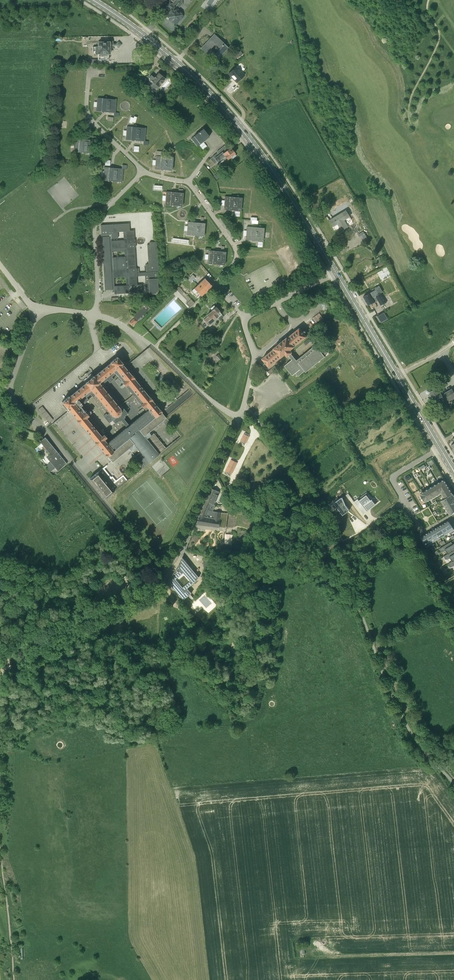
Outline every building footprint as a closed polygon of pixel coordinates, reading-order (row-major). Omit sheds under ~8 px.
[(183,16),(184,16),(181,14),(182,13),(178,9),(182,3),(182,0),(169,0),(170,0),(166,6),(169,8),(171,10),(166,16),(170,19),(169,19),(170,20),(170,21),(172,22),(173,22),(176,24),(180,19),(180,20),(181,20),(182,19),(183,18),(183,17),(183,16)] [(216,62),(229,48),(214,35),(205,44),(207,46),(205,48),(203,50),(216,62)] [(110,42),(110,40),(98,41),(98,45),(93,46),(93,49),(95,49),(95,54),(99,54),(99,59),(109,59),(109,56),(107,56),(107,54),(110,54),(110,47),(110,46),(111,46),(112,46),(113,46),(113,44),(113,43),(112,43),(111,44),(110,43),(110,42)] [(235,59),(242,53),(240,50),(233,57),(235,59)] [(234,80),(236,82),(245,75),(237,66),(230,73),(235,78),(234,80)] [(149,81),(148,82),(147,84),(156,91),(159,88),(158,86),(165,79),(159,73),(154,78),(151,75),(149,78),(149,80),(149,81)] [(137,84),(141,80),(142,78),(138,74),(136,76),(133,80),(137,84)] [(116,99),(97,98),(98,98),(97,102),(97,103),(97,106),(97,107),(96,107),(97,107),(97,111),(96,111),(114,113),(114,116),(118,117),(119,113),(115,113),(116,99)] [(143,145),(148,145),(148,142),(144,142),(145,128),(127,126),(127,127),(127,131),(126,131),(127,131),(126,135),(126,139),(126,140),(143,141),(143,145)] [(209,136),(208,135),(203,129),(200,132),(199,132),(198,133),(197,133),(191,139),(197,146),(209,137),(209,136)] [(93,140),(74,138),(73,152),(93,154),(93,153),(92,153),(93,149),(93,145),(93,144),(93,140),(97,141),(97,137),(93,136),(93,140)] [(213,157),(210,159),(214,164),(224,156),(227,159),(231,156),(233,158),(236,156),(234,154),(235,154),(230,148),(228,150),(224,146),(217,152),(217,153),(218,154),(219,155),(214,159),(213,157)] [(155,169),(172,170),(172,166),(173,166),(172,166),(172,165),(172,162),(173,162),(173,161),(172,161),(173,157),(168,157),(156,156),(156,160),(156,161),(156,165),(155,165),(156,165),(155,169)] [(104,167),(103,180),(122,182),(122,178),(122,177),(122,173),(123,173),(122,173),(123,169),(126,169),(127,165),(122,165),(122,169),(104,167)] [(165,205),(182,206),(182,202),(183,202),(182,202),(182,198),(183,198),(183,197),(182,197),(183,193),(166,192),(165,205)] [(224,210),(241,211),(242,198),(225,196),(225,197),(225,201),(224,201),(225,201),(224,205),(224,209),(224,210)] [(346,211),(330,221),(333,226),(338,224),(342,231),(348,226),(344,220),(346,218),(349,216),(346,211)] [(149,236),(148,230),(150,229),(149,223),(141,224),(141,222),(132,223),(132,224),(129,225),(129,223),(123,224),(120,224),(117,224),(116,224),(117,224),(114,225),(114,224),(113,224),(113,225),(111,225),(110,225),(108,225),(107,225),(106,225),(105,225),(104,225),(102,225),(101,225),(101,235),(102,235),(102,237),(101,237),(104,290),(112,290),(112,292),(114,291),(114,294),(118,293),(118,294),(118,293),(121,293),(124,293),(127,293),(130,293),(133,292),(133,293),(133,292),(136,292),(136,293),(136,292),(139,292),(142,292),(142,285),(141,285),(139,285),(137,285),(136,282),(137,282),(136,282),(136,279),(136,276),(137,276),(139,276),(139,275),(139,273),(139,268),(136,268),(135,266),(136,266),(136,265),(135,265),(135,263),(135,262),(135,260),(135,259),(135,257),(135,256),(135,254),(135,253),(135,251),(135,250),(134,247),(135,247),(135,240),(134,240),(134,237),(134,234),(133,234),(133,231),(134,231),(134,230),(140,230),(140,236),(149,236)] [(205,223),(188,222),(187,235),(204,236),(204,232),(204,228),(205,228),(204,228),(204,227),(205,223)] [(264,228),(247,227),(247,231),(246,231),(247,231),(247,235),(246,235),(246,239),(246,240),(263,241),(264,228)] [(364,232),(363,232),(359,235),(364,243),(369,240),(364,232)] [(159,271),(157,242),(149,242),(149,244),(147,245),(148,264),(146,264),(146,271),(159,271)] [(209,250),(208,259),(207,264),(225,265),(224,265),(225,261),(225,257),(225,256),(225,252),(226,252),(209,250)] [(384,266),(379,257),(376,259),(379,265),(376,267),(377,270),(384,266)] [(145,275),(146,295),(159,294),(157,272),(145,273),(145,275)] [(212,286),(214,284),(207,276),(197,285),(201,288),(203,286),(203,287),(205,286),(208,289),(212,286)] [(197,292),(201,296),(208,289),(205,286),(203,287),(203,286),(201,288),(197,285),(192,291),(195,294),(197,292)] [(368,306),(378,301),(381,305),(386,303),(380,293),(372,297),(370,293),(363,297),(368,306)] [(190,298),(187,301),(186,302),(187,303),(186,304),(190,308),(194,303),(190,298)] [(323,310),(327,307),(328,306),(322,299),(322,300),(318,303),(323,310)] [(142,314),(149,307),(144,303),(132,315),(137,320),(138,318),(140,321),(145,316),(142,314)] [(211,324),(214,322),(219,317),(220,319),(223,317),(222,315),(222,314),(215,307),(214,305),(210,308),(212,310),(212,311),(207,315),(208,316),(203,320),(208,326),(211,324)] [(312,318),(316,323),(323,317),(319,313),(312,318)] [(318,362),(320,360),(322,358),(323,358),(322,358),(324,357),(325,357),(325,356),(324,355),(327,352),(318,341),(316,343),(313,346),(313,347),(297,360),(291,353),(292,352),(290,350),(307,337),(300,328),(288,338),(287,337),(274,348),(274,349),(262,359),(260,361),(267,369),(269,367),(285,354),(287,356),(288,355),(290,357),(292,360),(285,365),(285,366),(293,375),(296,373),(298,376),(305,371),(306,372),(306,371),(307,371),(308,370),(309,370),(309,369),(311,368),(311,367),(313,366),(315,364),(316,364),(315,364),(318,362)] [(166,418),(162,412),(160,409),(159,410),(154,403),(147,395),(136,381),(130,373),(124,366),(117,357),(110,362),(111,363),(110,363),(94,376),(93,376),(85,383),(86,383),(70,396),(69,397),(69,396),(62,402),(67,409),(68,408),(69,410),(77,419),(76,419),(79,423),(80,422),(95,441),(94,441),(97,445),(98,444),(105,453),(105,454),(107,457),(107,456),(112,462),(129,449),(130,451),(137,459),(136,460),(143,468),(166,449),(154,433),(152,435),(149,432),(166,418)] [(265,372),(268,376),(277,368),(278,368),(276,365),(268,372),(266,371),(265,372)] [(328,396),(329,396),(332,394),(326,384),(322,386),(328,396)] [(438,410),(450,403),(449,401),(453,399),(453,392),(452,389),(442,395),(437,386),(430,390),(429,389),(427,389),(426,391),(427,393),(429,393),(432,399),(431,399),(432,402),(434,401),(436,405),(435,406),(438,410)] [(181,396),(162,412),(166,417),(194,394),(189,389),(181,396)] [(333,406),(333,405),(337,404),(333,395),(328,398),(333,406)] [(337,406),(334,407),(333,407),(339,419),(342,418),(337,406)] [(246,443),(249,436),(244,434),(241,441),(246,443)] [(40,442),(51,455),(56,451),(45,437),(40,442)] [(57,452),(56,451),(51,455),(47,458),(58,471),(67,463),(66,463),(62,458),(62,457),(58,453),(58,452),(57,452)] [(226,471),(232,474),(237,463),(231,460),(226,471)] [(103,468),(89,479),(106,499),(114,492),(127,481),(123,476),(114,483),(114,482),(115,481),(112,477),(111,479),(109,477),(110,476),(103,468)] [(453,512),(453,511),(453,496),(453,494),(453,493),(453,494),(449,488),(450,488),(447,484),(444,479),(421,491),(420,492),(421,494),(419,495),(422,500),(424,499),(425,501),(430,498),(441,492),(444,498),(441,500),(443,504),(443,503),(450,514),(453,512)] [(221,520),(222,512),(215,512),(213,511),(216,505),(214,504),(220,492),(212,488),(196,524),(220,527),(221,520)] [(354,501),(363,513),(376,504),(368,495),(360,501),(358,498),(354,501)] [(343,515),(349,510),(345,505),(342,497),(340,498),(334,503),(335,503),(337,506),(340,509),(343,515)] [(449,519),(444,522),(450,532),(453,529),(453,528),(449,519)] [(445,534),(450,532),(444,522),(440,525),(445,534)] [(445,534),(440,525),(435,528),(440,537),(445,534)] [(430,530),(436,540),(440,537),(435,528),(430,530)] [(425,533),(431,542),(436,540),(430,530),(425,533)] [(425,533),(421,536),(426,545),(431,542),(425,533)] [(452,544),(451,541),(439,548),(441,551),(446,550),(448,553),(453,550),(453,543),(452,544)] [(232,545),(223,544),(222,552),(231,553),(232,545)] [(448,553),(444,555),(446,559),(450,558),(452,561),(453,560),(453,550),(448,553)] [(199,577),(182,557),(179,563),(171,577),(168,581),(183,601),(191,594),(186,588),(197,581),(199,577)]
